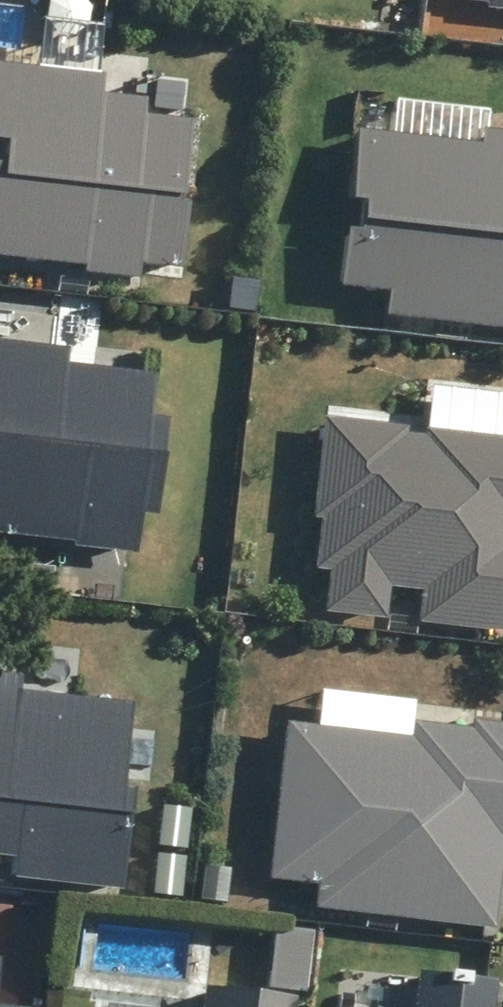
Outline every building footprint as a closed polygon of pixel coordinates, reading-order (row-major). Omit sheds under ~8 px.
[(427,5),(502,13),(502,0),(427,0),(427,5)] [(74,275),(73,283),(129,289),(131,272),(172,276),(179,213),(170,212),(179,130),(133,125),(134,108),(91,103),(93,84),(0,74),(0,267),(74,275)] [(502,335),(502,141),(474,138),(473,151),(349,138),(332,296),(381,302),(379,321),(502,335)] [(251,289),(224,286),(221,314),(248,317),(251,289)] [(125,557),(129,520),(146,522),(157,428),(139,426),(144,384),(54,374),(56,358),(0,352),(0,543),(125,557)] [(315,621),(379,628),(382,596),(412,599),(408,631),(502,641),(502,445),(314,425),(303,527),(312,528),(307,577),(320,578),(315,621)] [(113,897),(123,800),(111,798),(120,715),(8,703),(11,683),(0,682),(0,884),(113,897)] [(486,935),(495,849),(502,850),(502,732),(464,728),(463,736),(404,730),(402,746),(275,732),(258,888),(308,894),(306,916),(486,935)] [(267,934),(260,994),(301,999),(307,938),(267,934)] [(487,987),(408,979),(405,1006),(485,1006),(487,987)] [(288,1003),(199,993),(198,1006),(288,1006),(288,1003)]
